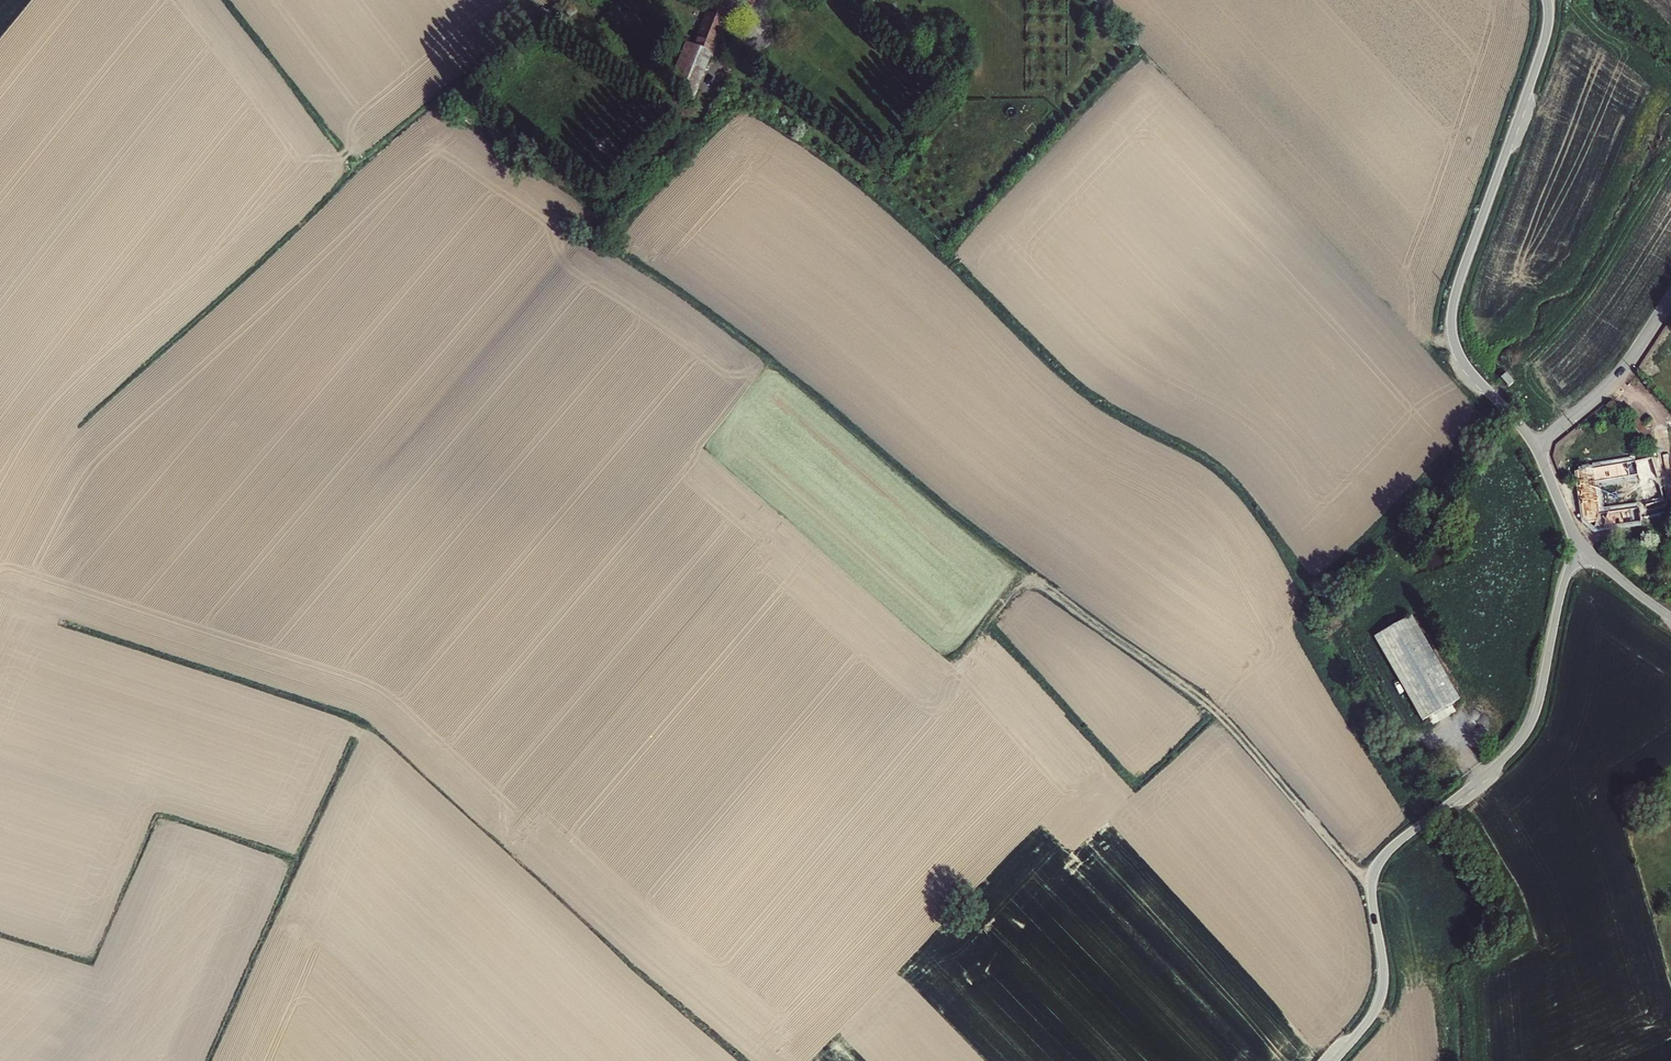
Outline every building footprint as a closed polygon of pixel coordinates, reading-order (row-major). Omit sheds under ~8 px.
[(707,14),(694,47),(693,48),(710,55),(708,58),(711,59),(711,60),(726,22),(707,14)] [(694,102),(711,59),(708,58),(710,55),(693,48),(694,47),(686,44),(667,91),(694,102)] [(1498,377),(1506,386),(1510,383),(1501,373),(1498,377)] [(1610,406),(1615,417),(1620,415),(1614,403),(1610,406)] [(1645,459),(1644,459),(1575,470),(1584,517),(1594,528),(1638,522),(1636,508),(1636,507),(1598,512),(1594,481),(1635,475),(1644,505),(1661,499),(1645,459)] [(1374,637),(1422,721),(1457,701),(1409,617),(1374,637)]
